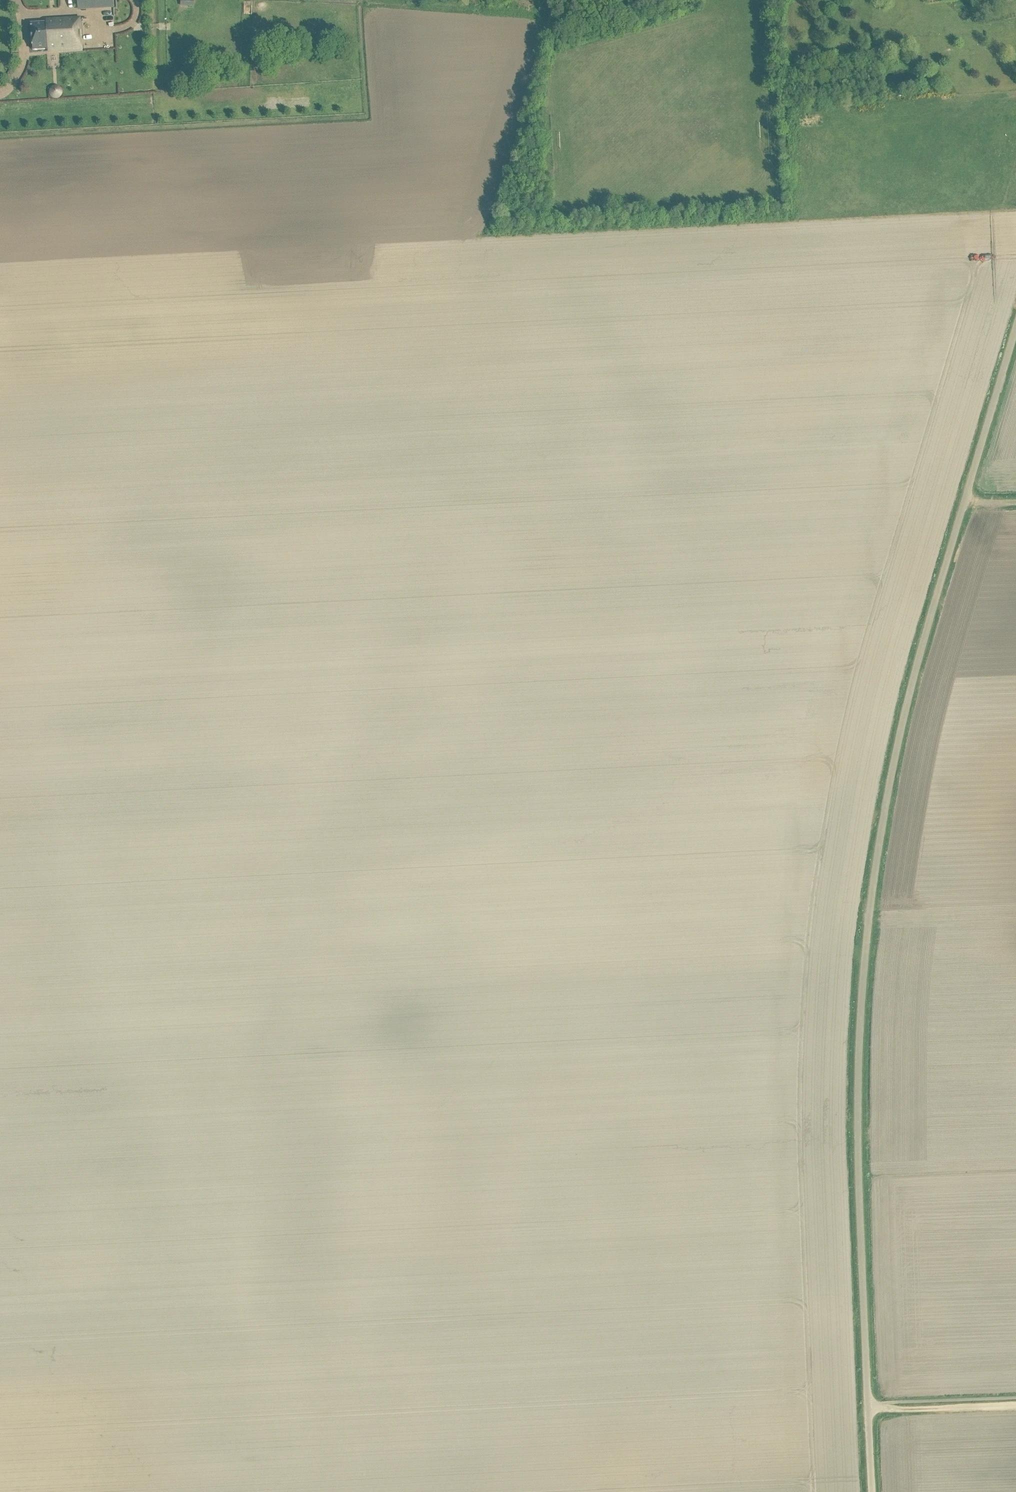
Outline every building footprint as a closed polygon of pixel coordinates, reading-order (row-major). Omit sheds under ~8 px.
[(266,16),(267,6),(250,3),(248,13),(266,16)] [(46,21),(46,24),(31,25),(32,36),(32,37),(34,37),(34,40),(32,40),(32,41),(33,51),(48,50),(48,54),(82,52),(80,19),(46,21)]
